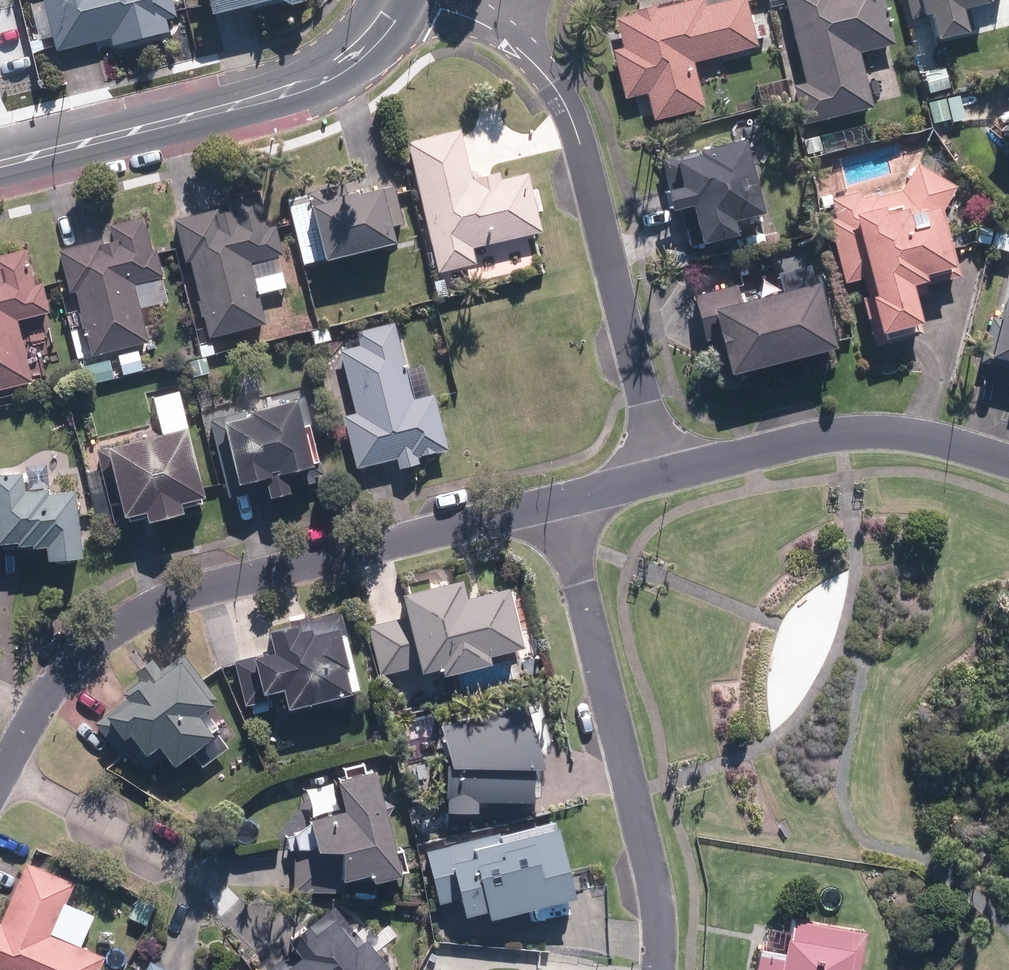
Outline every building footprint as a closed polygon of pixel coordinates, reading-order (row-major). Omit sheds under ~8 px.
[(60,49),(114,36),(116,40),(171,27),(169,18),(180,15),(176,0),(49,0),(60,49)] [(219,8),(256,0),(217,0),(219,8)] [(620,16),(627,47),(620,48),(631,96),(652,91),(659,116),(707,105),(696,58),(758,44),(747,0),(725,0),(708,4),(707,0),(689,0),(620,16)] [(810,81),(800,83),(809,120),(875,104),(862,51),(897,42),(886,0),(790,0),(810,81)] [(914,16),(938,10),(943,35),(974,28),(968,3),(980,0),(911,0),(914,16)] [(462,130),(413,141),(442,270),(478,262),(474,246),(543,230),(530,173),(505,179),(503,172),(473,178),(462,130)] [(770,207),(750,135),(706,147),(707,151),(683,157),(689,181),(675,185),(680,204),(684,203),(695,244),(744,230),(739,215),(770,207)] [(863,192),(836,198),(840,218),(835,219),(847,281),(865,277),(878,339),(928,329),(919,281),(962,272),(946,207),(959,186),(922,163),(906,189),(864,198),(863,192)] [(317,190),(332,255),(402,238),(398,222),(406,220),(397,183),(351,194),(348,182),(317,190)] [(232,205),(178,218),(189,259),(194,258),(213,334),(268,321),(253,260),(285,252),(278,224),(272,226),(263,191),(231,199),(232,205)] [(119,239),(64,252),(74,289),(79,288),(95,353),(150,340),(136,283),(168,275),(163,254),(157,256),(147,218),(115,226),(119,239)] [(35,380),(20,318),(52,311),(45,283),(39,285),(30,250),(0,257),(0,388),(35,380)] [(716,347),(722,373),(841,343),(825,279),(818,281),(815,266),(784,274),(787,288),(745,299),(741,284),(700,294),(711,337),(717,335),(720,346),(716,347)] [(1006,319),(996,316),(985,363),(1008,369),(1008,306),(1006,319)] [(368,343),(344,349),(362,413),(350,416),(362,465),(401,454),(403,463),(422,458),(419,450),(448,442),(435,394),(416,399),(396,324),(365,332),(368,343)] [(305,395),(214,419),(235,494),(276,483),(277,489),(295,484),(293,479),(325,470),(305,395)] [(192,423),(98,448),(118,522),(207,499),(205,494),(210,492),(192,423)] [(25,540),(39,539),(39,543),(58,541),(59,555),(88,552),(81,486),(56,489),(56,485),(33,488),(31,468),(0,472),(0,543),(25,540)] [(373,623),(383,672),(449,658),(451,667),(498,657),(496,648),(528,641),(516,585),(473,594),(469,578),(410,591),(415,614),(373,623)] [(290,704),(358,688),(339,610),(273,626),(279,649),(237,659),(248,704),(288,695),(290,704)] [(185,652),(99,720),(129,757),(136,752),(149,768),(173,749),(180,759),(219,728),(211,719),(215,716),(208,708),(222,697),(185,652)] [(535,697),(449,721),(459,759),(451,805),(482,806),(483,795),(541,798),(543,763),(552,758),(535,697)] [(409,868),(383,765),(344,775),(352,805),(322,812),(300,834),(298,888),(347,890),(348,874),(379,868),(381,875),(409,868)] [(497,912),(581,891),(562,818),(503,833),(503,830),(430,849),(443,901),(467,895),(471,910),(495,904),(497,912)] [(4,969),(101,969),(108,955),(55,932),(77,883),(30,862),(3,922),(0,920),(0,968),(4,969)] [(338,904),(296,935),(303,944),(269,969),(397,969),(371,936),(365,941),(338,904)] [(757,969),(863,969),(869,934),(794,920),(787,955),(761,950),(757,969)] [(150,969),(172,969),(155,961),(150,969)]
